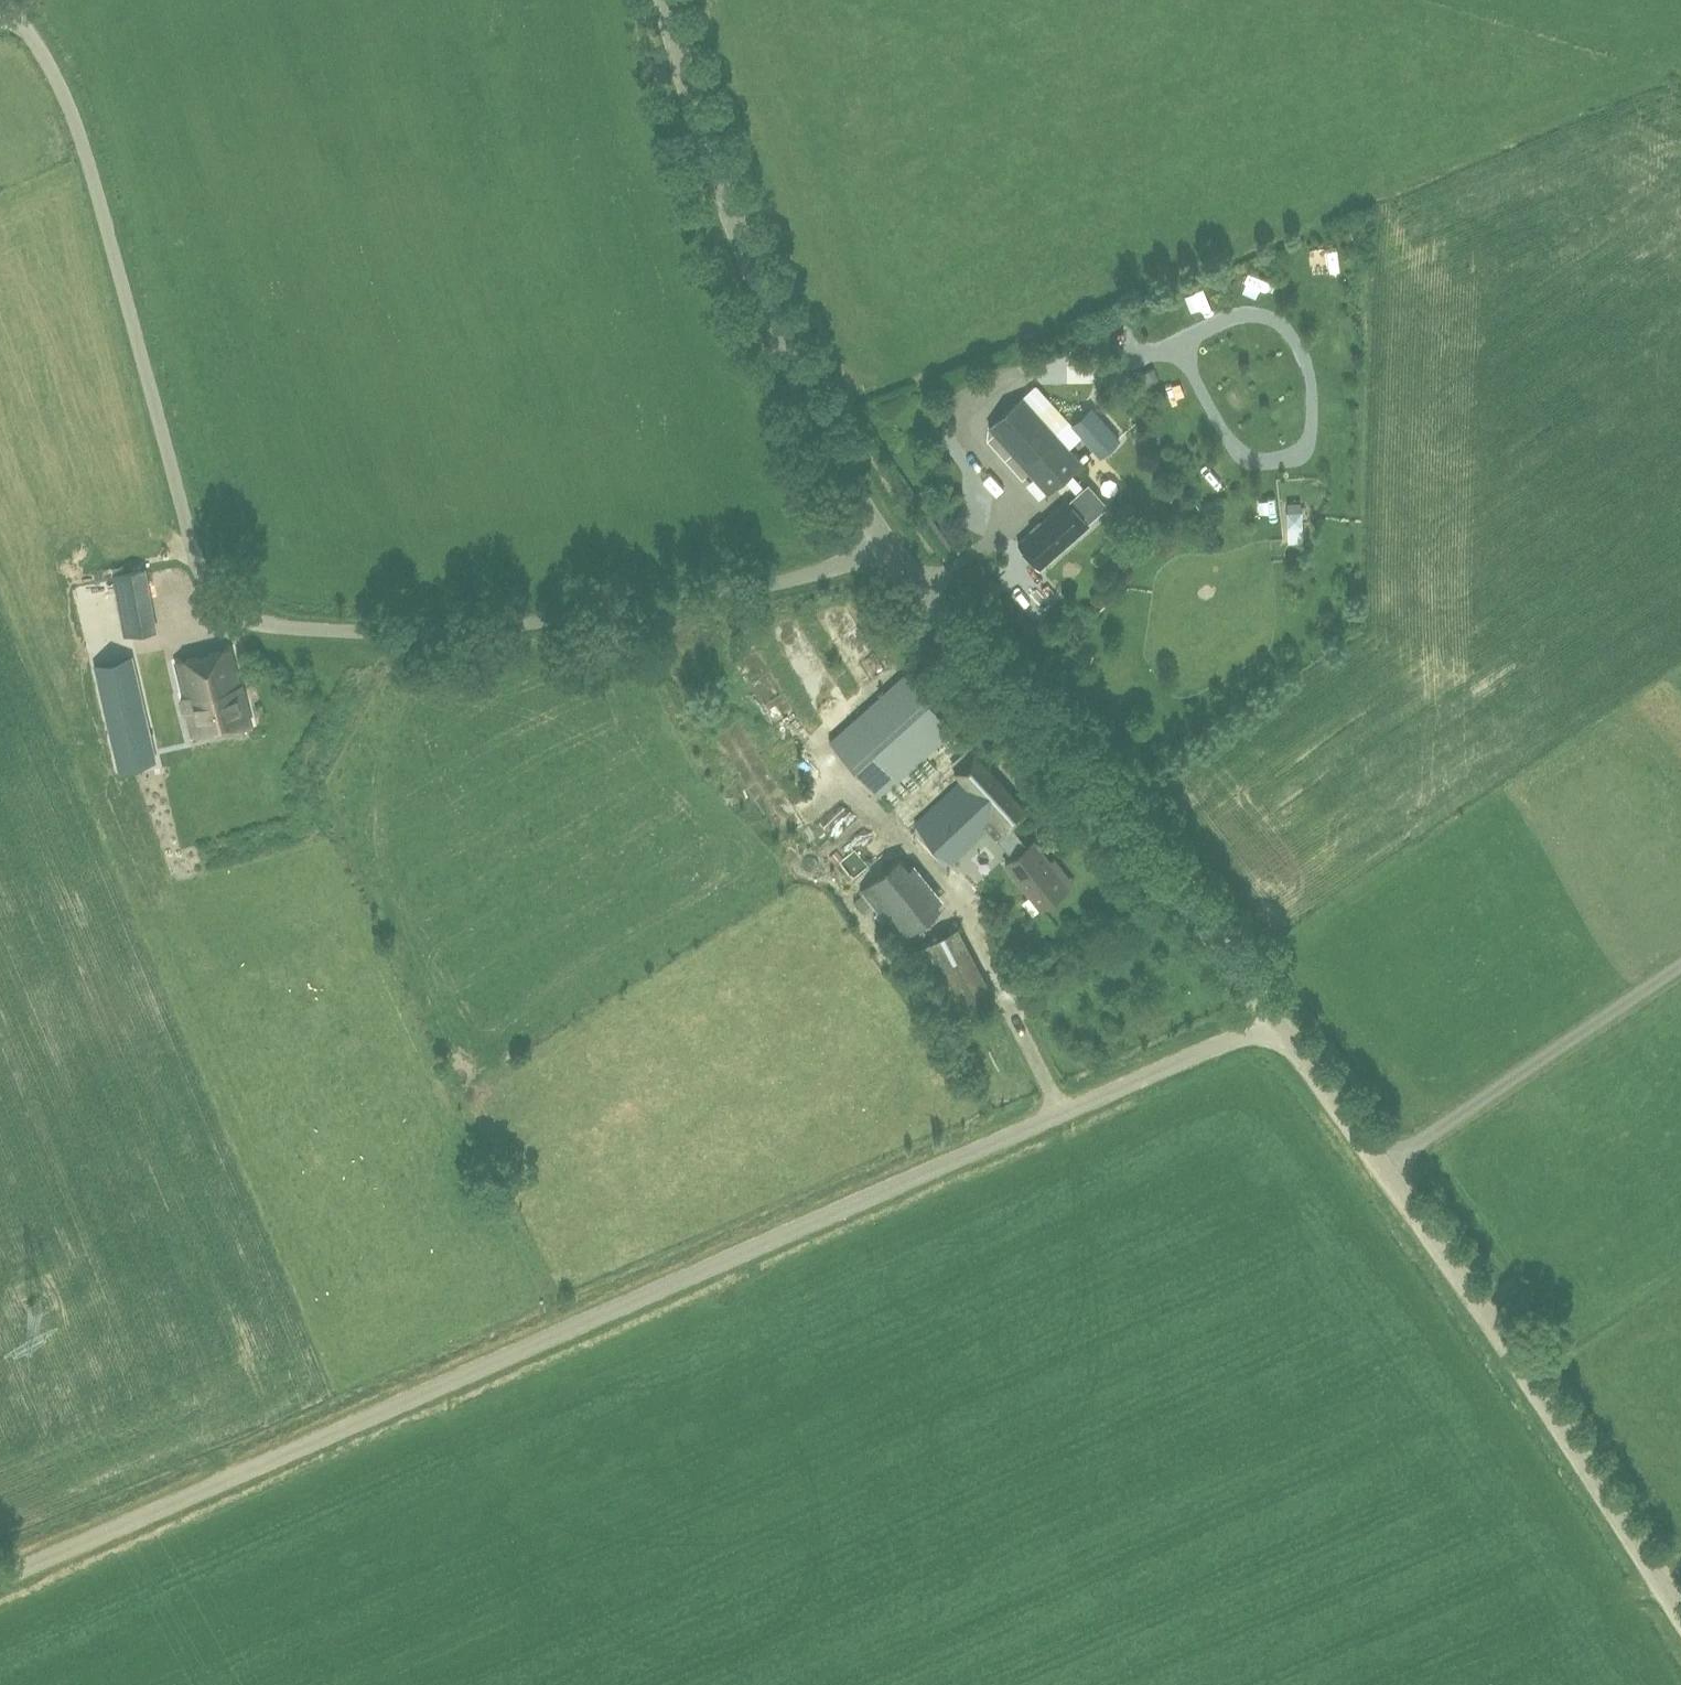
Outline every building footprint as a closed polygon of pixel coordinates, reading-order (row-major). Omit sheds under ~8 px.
[(991,427),(1050,493),(1083,463),(1024,398),(991,427)] [(1075,425),(1102,455),(1120,439),(1094,409),(1075,425)] [(1068,498),(1019,543),(1041,567),(1090,523),(1068,498)] [(115,576),(118,590),(148,584),(145,570),(115,576)] [(148,584),(118,590),(126,633),(157,627),(148,584)] [(234,650),(179,660),(186,696),(183,697),(191,736),(251,726),(244,692),(242,692),(234,650)] [(95,661),(118,768),(155,760),(131,653),(95,661)] [(989,829),(1014,856),(1028,846),(1010,826),(1026,812),(904,673),(831,740),(892,805),(944,757),(963,778),(909,828),(946,868),(989,829)] [(850,850),(859,863),(879,851),(871,837),(850,850)] [(1055,859),(1051,862),(1034,841),(1028,846),(1014,856),(1006,863),(1042,909),(1074,883),(1055,859)] [(896,861),(862,888),(902,937),(936,909),(896,861)] [(958,927),(923,944),(957,1016),(993,999),(958,927)]
